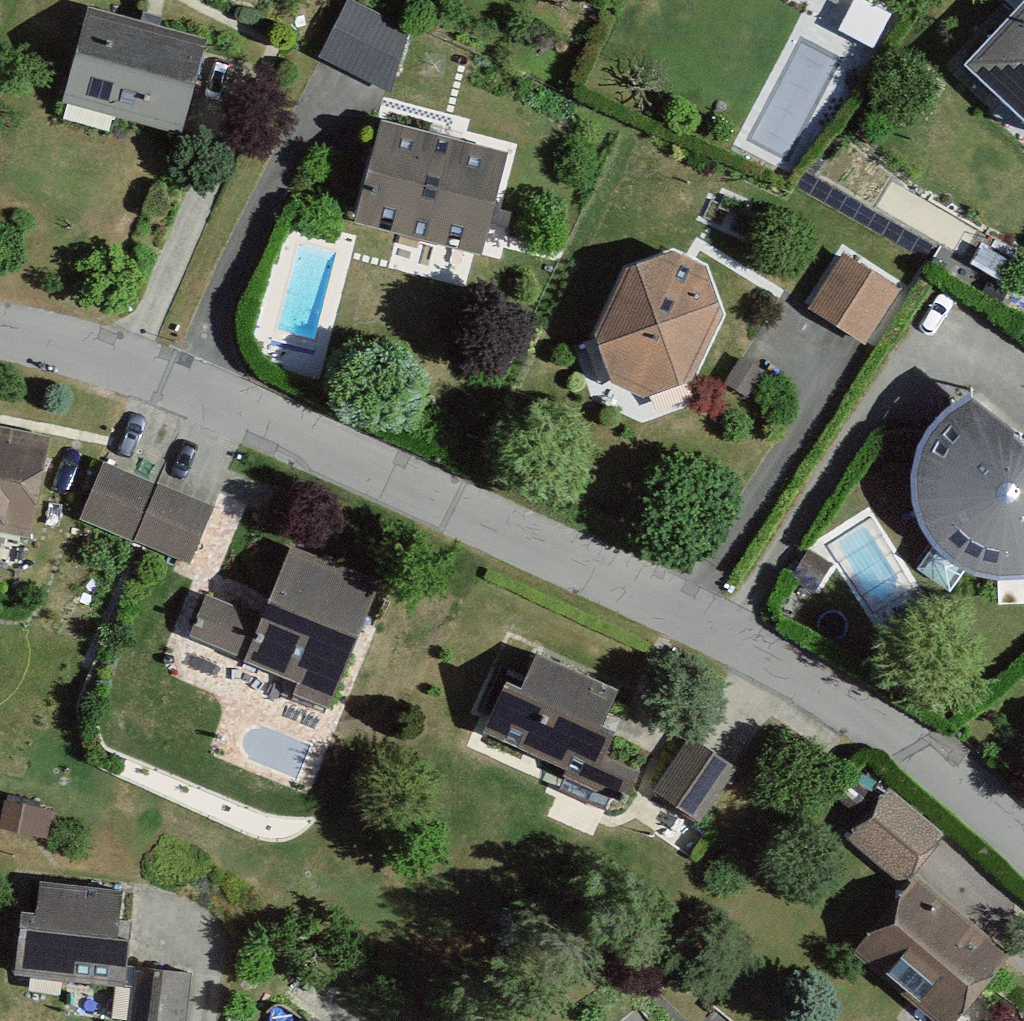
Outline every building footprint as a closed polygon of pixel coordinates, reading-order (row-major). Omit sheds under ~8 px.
[(393,83),(415,25),(348,0),(346,0),(324,57),(393,83)] [(964,70),(1023,123),(1023,1),(964,70)] [(208,42),(90,8),(61,106),(179,140),(208,42)] [(510,153),(381,119),(352,227),(481,261),(510,153)] [(723,316),(706,270),(672,254),(624,272),(593,338),(611,384),(642,402),(691,386),(723,316)] [(865,346),(900,292),(842,255),(807,309),(865,346)] [(765,372),(741,357),(723,385),(747,400),(765,372)] [(970,386),(944,404),(925,429),(915,459),(916,491),(926,520),(946,545),(972,562),(1003,571),(1023,569),(1023,425),(970,386)] [(0,428),(0,535),(32,541),(51,437),(0,428)] [(212,509),(96,465),(74,524),(190,568),(212,509)] [(379,584),(290,548),(260,621),(204,598),(186,640),(332,700),(379,584)] [(625,701),(536,659),(520,693),(502,685),(478,735),(624,804),(638,774),(599,756),(625,701)] [(653,793),(700,824),(737,769),(689,738),(653,793)] [(846,840),(903,886),(944,836),(887,790),(846,840)] [(915,883),(850,960),(922,1020),(955,1020),(1006,961),(915,883)] [(120,898),(43,888),(38,923),(17,921),(11,975),(126,989),(132,942),(115,940),(120,898)] [(129,1020),(186,1020),(190,974),(134,969),(129,1020)]
